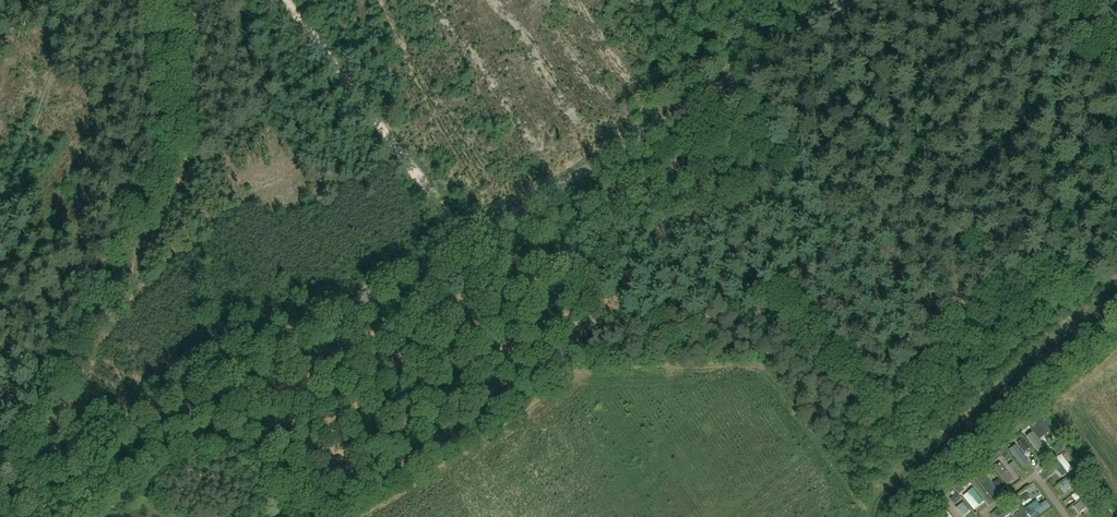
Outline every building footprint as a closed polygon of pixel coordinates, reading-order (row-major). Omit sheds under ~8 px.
[(1028,454),(1031,461),(1037,457),(1034,451),(1028,454)] [(1001,461),(993,467),(1006,485),(1014,480),(1001,461)] [(1069,463),(1064,466),(1072,476),(1076,473),(1069,463)] [(989,481),(984,484),(995,499),(1000,496),(989,481)] [(1073,506),(1078,513),(1101,497),(1095,490),(1073,506)] [(978,492),(968,500),(980,514),(990,505),(978,492)] [(1030,497),(1024,500),(1035,516),(1042,516),(1030,497)] [(960,510),(966,516),(973,516),(976,514),(967,504),(960,510)] [(946,516),(954,516),(946,508),(942,512),(946,516)]
